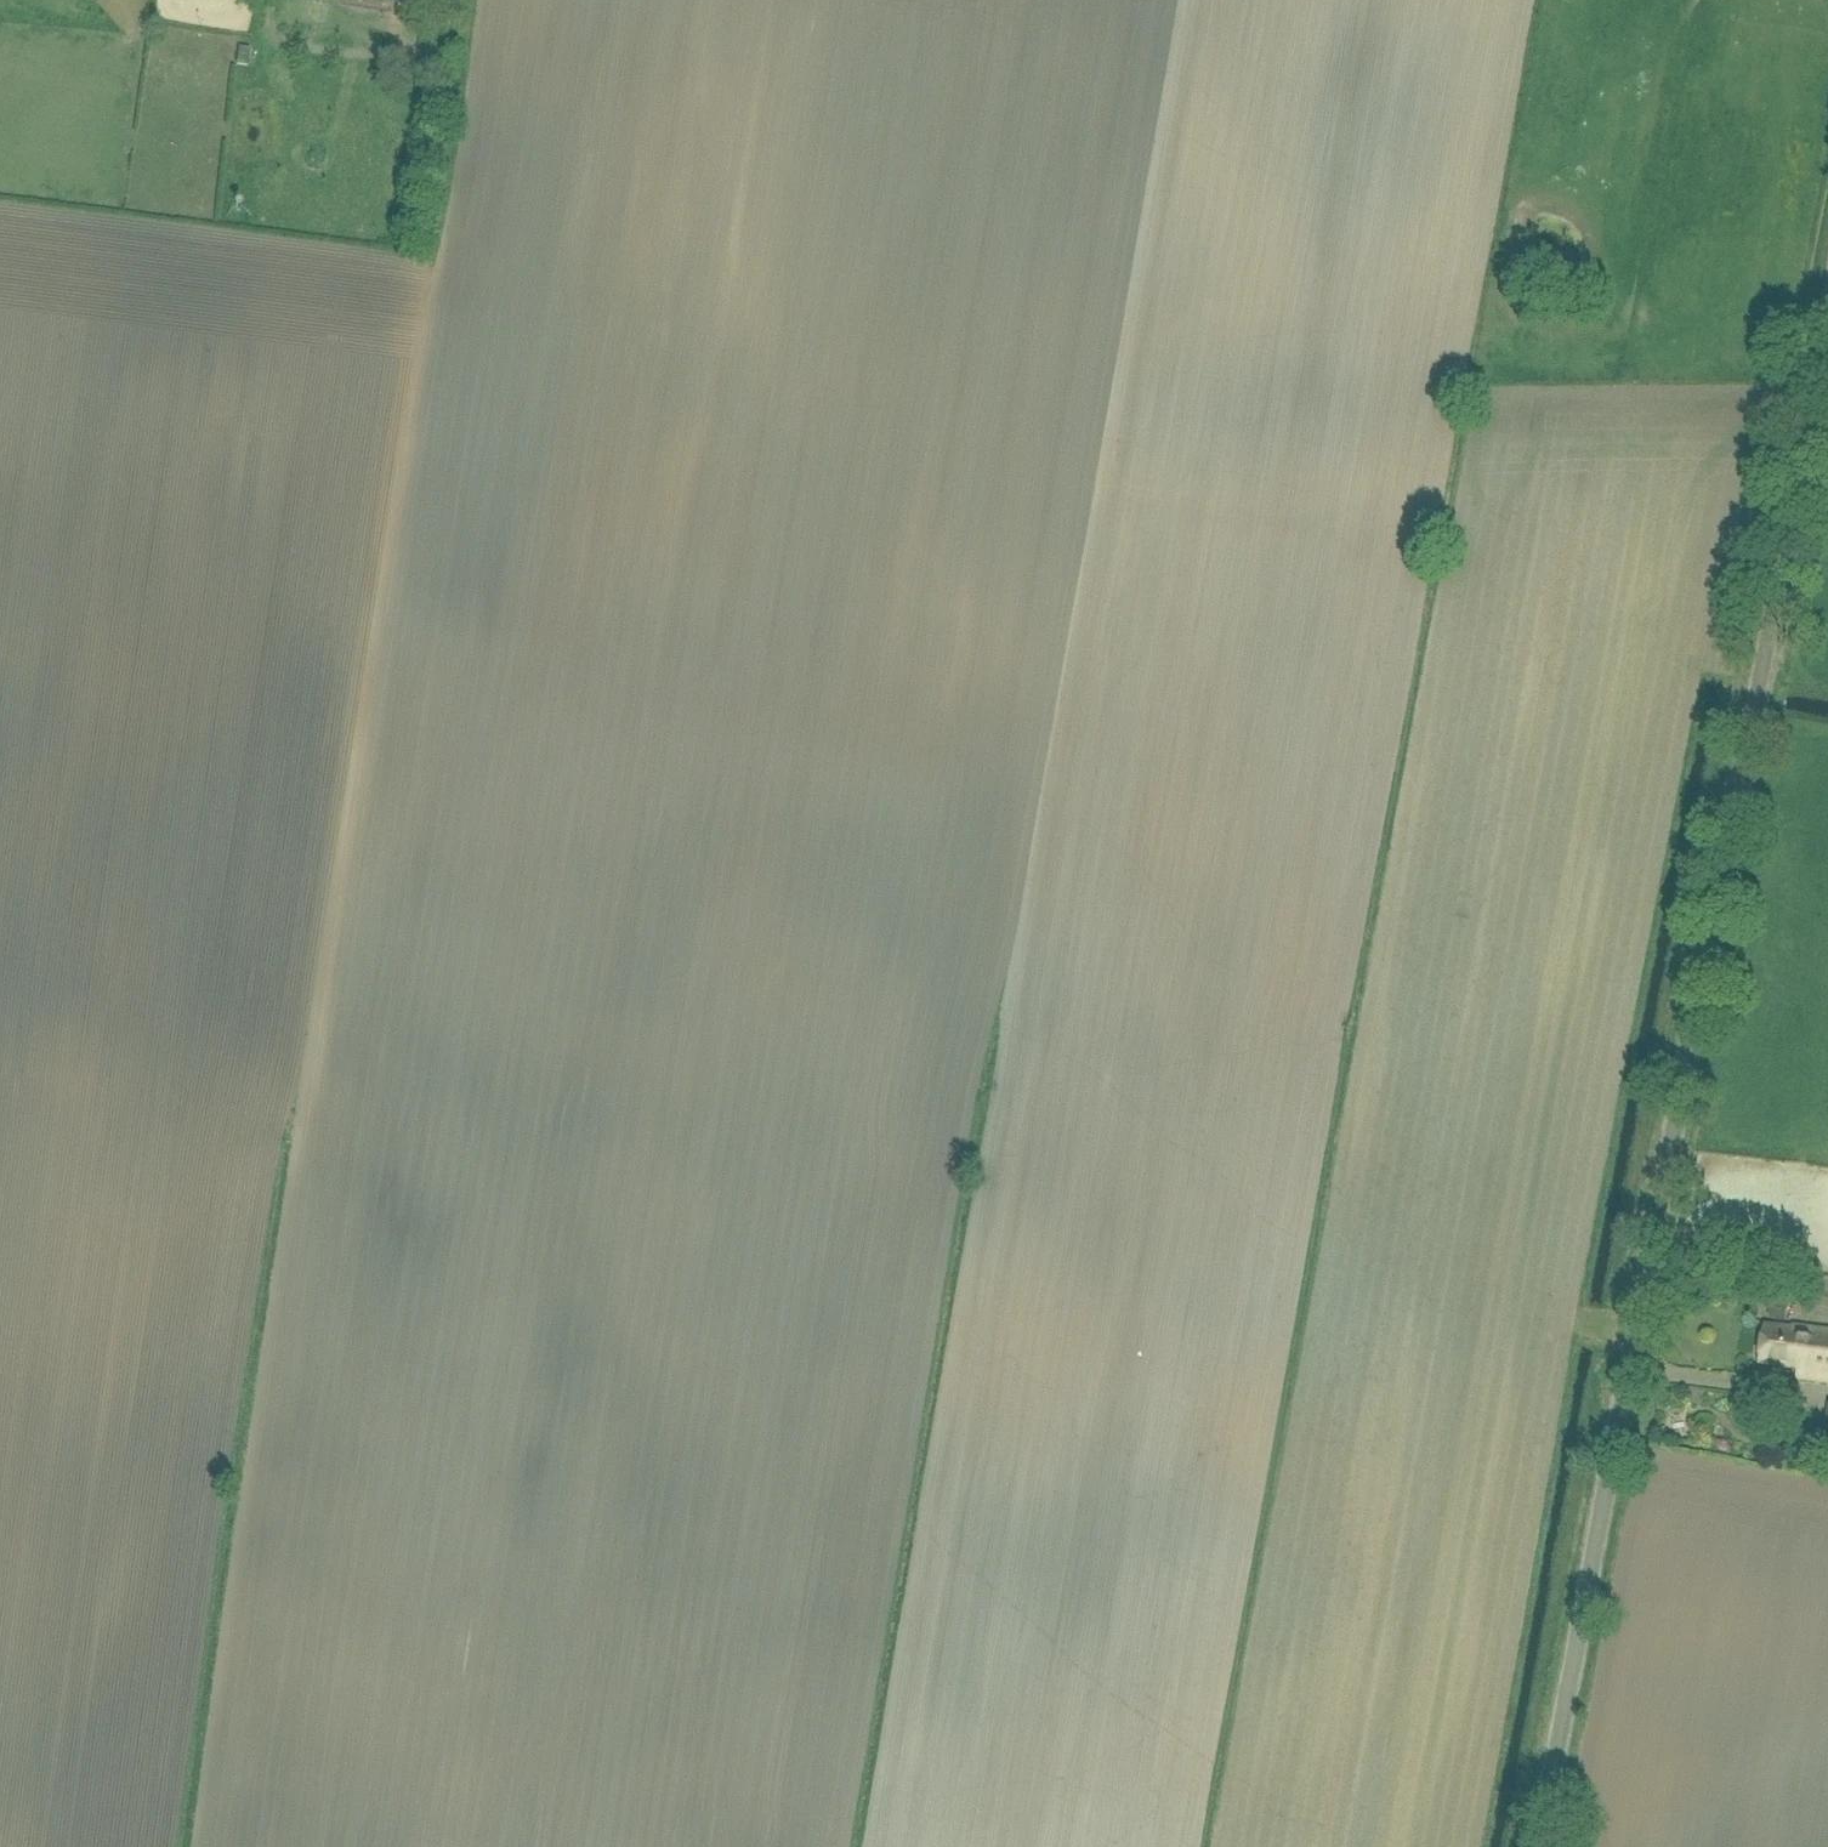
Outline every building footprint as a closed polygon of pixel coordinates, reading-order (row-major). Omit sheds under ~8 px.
[(1766,1328),(1761,1366),(1798,1371),(1797,1381),(1827,1385),(1827,1334),(1791,1329),(1791,1331),(1766,1328)] [(1819,1474),(1821,1457),(1805,1454),(1802,1471),(1819,1474)]
